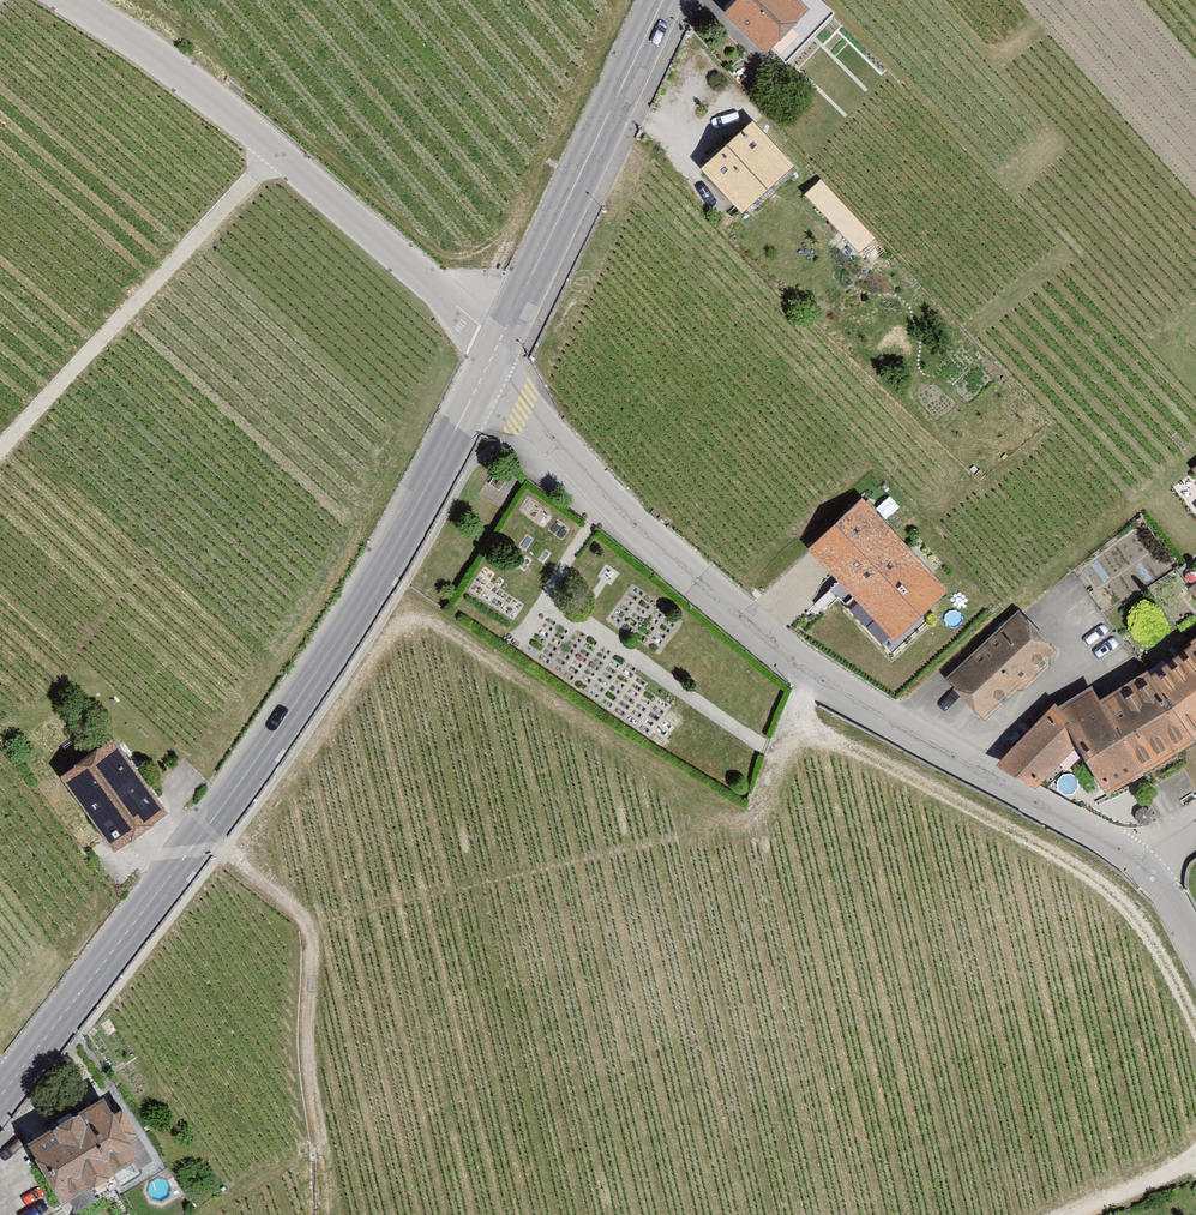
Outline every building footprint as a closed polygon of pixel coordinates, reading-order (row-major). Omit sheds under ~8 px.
[(820,0),(736,0),(725,11),(766,52),(771,47),(786,61),(834,13),(820,0)] [(800,165),(761,124),(717,167),(756,207),(800,165)] [(805,193),(859,253),(875,238),(821,179),(805,193)] [(907,644),(961,594),(883,511),(826,558),(907,644)] [(1023,612),(960,675),(999,713),(1061,650),(1023,612)] [(1195,648),(1159,677),(1195,728),(1195,649),(1195,648)] [(1159,677),(1111,704),(1158,772),(1195,749),(1195,728),(1159,677)] [(1099,688),(1068,707),(1014,764),(1053,785),(1087,753),(1120,800),(1158,772),(1111,704),(1099,688)] [(175,811),(122,746),(77,782),(129,847),(175,811)] [(150,1165),(117,1109),(45,1151),(78,1207),(150,1165)]
